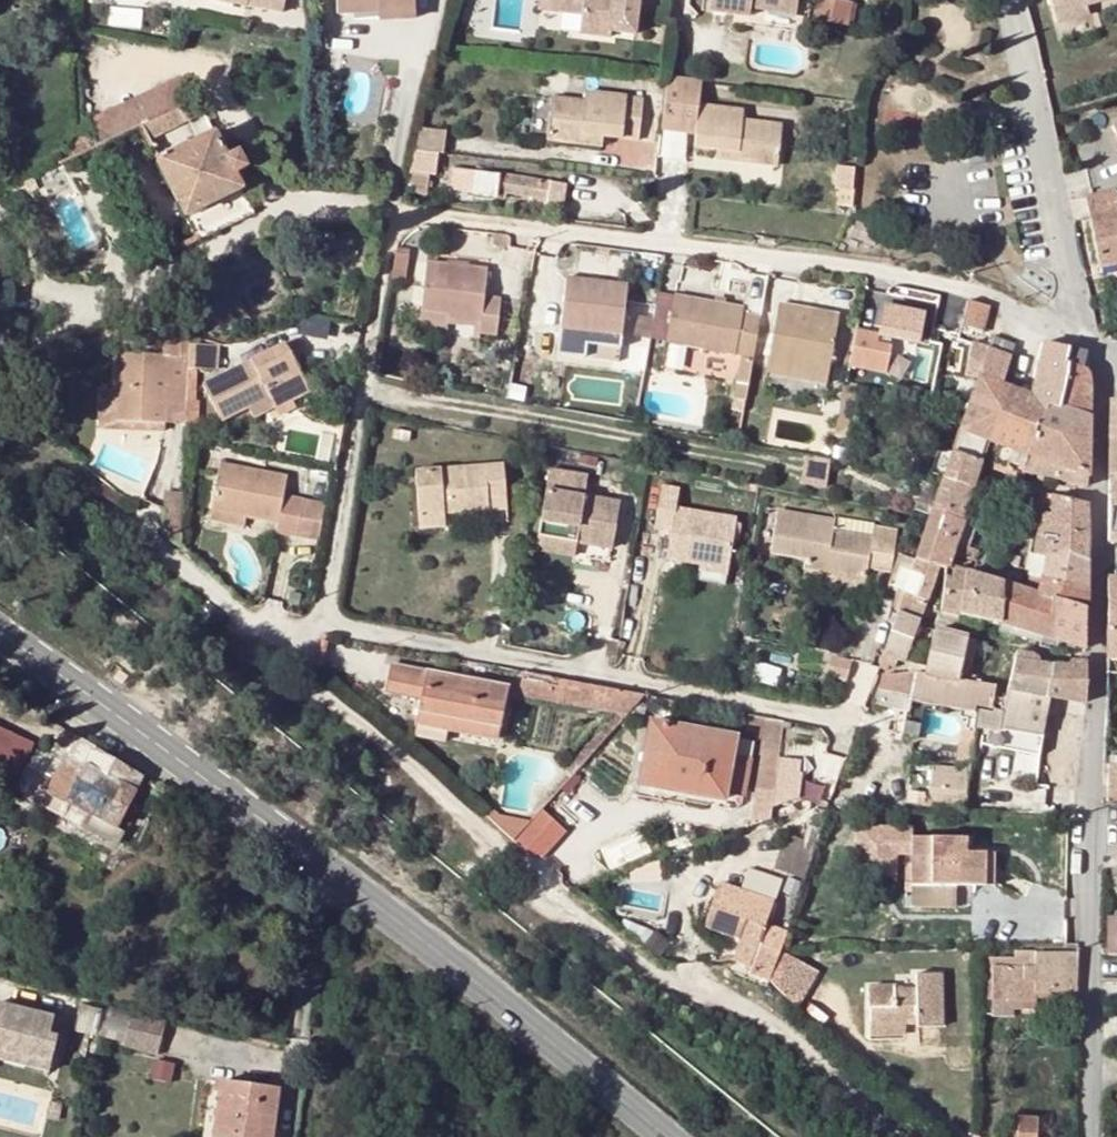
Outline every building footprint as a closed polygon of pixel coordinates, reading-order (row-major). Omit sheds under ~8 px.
[(378,11),(377,5),(415,4),(415,0),(336,0),(336,13),(355,12),(378,11)] [(533,7),(556,10),(557,0),(534,0),(533,7)] [(556,10),(575,12),(573,32),(604,36),(604,32),(628,35),(632,0),(557,0),(556,10)] [(707,10),(746,15),(748,8),(793,14),(795,0),(708,0),(707,10)] [(815,18),(848,24),(852,3),(837,0),(818,0),(815,18)] [(1057,24),(1090,15),(1088,6),(1109,0),(1051,0),(1057,24)] [(378,11),(378,18),(416,18),(415,4),(377,5),(378,11)] [(104,139),(139,123),(164,112),(160,105),(170,101),(173,108),(193,99),(183,76),(93,116),(104,139)] [(666,78),(661,129),(695,132),(698,105),(701,82),(666,78)] [(586,101),(551,98),(547,139),(580,142),(581,133),(601,136),(637,141),(642,98),(587,90),(586,101)] [(164,112),(139,123),(147,138),(204,112),(197,98),(193,99),(173,108),(170,101),(160,105),(164,112)] [(694,146),(713,149),(736,151),(735,160),(777,165),(782,123),(743,118),(744,109),(698,105),(695,132),(694,146)] [(1100,117),(1114,169),(1116,169),(1116,113),(1100,117)] [(86,148),(100,141),(96,133),(85,138),(86,148)] [(581,133),(580,142),(600,145),(601,136),(581,133)] [(192,214),(242,190),(234,173),(246,168),(239,152),(226,158),(215,134),(158,161),(184,217),(192,214)] [(736,151),(713,149),(712,157),(735,160),(736,151)] [(416,153),(415,160),(436,162),(437,155),(416,153)] [(435,172),(436,162),(415,160),(409,189),(411,189),(410,193),(424,194),(427,171),(435,172)] [(541,202),(549,203),(552,183),(451,166),(448,182),(453,189),(505,198),(506,193),(538,198),(541,202)] [(566,185),(552,183),(549,203),(563,205),(566,185)] [(242,190),(192,214),(203,234),(252,212),(242,190)] [(1087,197),(1102,267),(1116,263),(1116,196),(1116,191),(1087,197)] [(412,252),(399,251),(397,264),(410,266),(412,252)] [(429,262),(424,310),(449,312),(448,319),(485,323),(483,333),(500,335),(504,297),(486,296),(488,268),(429,262)] [(408,280),(410,266),(397,264),(394,279),(408,280)] [(563,328),(625,335),(632,285),(570,277),(563,328)] [(749,308),(678,295),(669,339),(740,353),(748,314),(749,308)] [(988,306),(968,301),(966,312),(962,327),(982,334),(988,306)] [(831,379),(842,322),(816,318),(816,311),(781,304),(769,367),(831,379)] [(948,324),(962,327),(966,312),(953,309),(948,324)] [(422,327),(447,329),(448,319),(449,312),(424,310),(422,327)] [(843,316),(816,311),(816,318),(842,322),(843,316)] [(761,316),(748,314),(740,353),(745,354),(741,383),(750,384),(761,316)] [(624,347),(625,337),(562,329),(561,339),(590,342),(588,354),(618,358),(619,346),(624,347)] [(893,338),(858,331),(851,367),(887,374),(893,338)] [(303,332),(283,341),(286,347),(306,338),(303,332)] [(986,346),(973,341),(964,374),(978,378),(998,384),(1012,344),(991,334),(986,346)] [(260,380),(270,399),(281,394),(286,398),(306,388),(304,385),(312,381),(305,366),(297,370),(286,347),(283,341),(250,356),(253,364),(236,372),(232,366),(201,381),(218,418),(249,402),(243,388),(260,380)] [(1052,405),(1058,383),(1068,347),(1044,342),(1028,396),(1045,403),(1052,405)] [(681,368),(686,348),(670,344),(665,365),(681,368)] [(1068,347),(1058,383),(1089,391),(1089,371),(1081,369),(1084,352),(1068,347)] [(119,391),(118,422),(161,425),(162,407),(163,388),(185,388),(185,381),(185,356),(120,353),(119,391)] [(769,367),(768,374),(830,385),(831,379),(769,367)] [(998,411),(1005,387),(998,384),(978,378),(970,401),(998,411)] [(192,382),(185,381),(185,388),(184,401),(192,401),(192,382)] [(860,383),(849,382),(838,441),(848,444),(860,383)] [(1089,391),(1058,383),(1052,405),(1089,418),(1089,391)] [(1028,396),(1005,387),(998,411),(970,401),(960,429),(984,439),(994,443),(987,464),(1002,470),(1003,466),(1028,396)] [(163,388),(162,407),(184,408),(184,401),(185,388),(163,388)] [(281,394),(270,399),(277,414),(311,398),(306,388),(286,398),(281,394)] [(119,391),(103,391),(101,430),(161,432),(161,425),(118,422),(117,422),(119,391)] [(1028,396),(1003,466),(1018,472),(1020,469),(1025,454),(1045,403),(1028,396)] [(1052,405),(1045,403),(1025,454),(1058,466),(1053,476),(1077,484),(1088,481),(1089,418),(1052,405)] [(944,476),(936,505),(961,515),(984,439),(960,429),(952,453),(939,449),(931,472),(944,476)] [(830,458),(808,454),(807,462),(829,466),(830,458)] [(1025,454),(1020,469),(1053,476),(1058,466),(1025,454)] [(830,458),(829,466),(828,473),(851,477),(853,463),(830,458)] [(294,536),(301,499),(280,494),(284,477),(217,464),(209,506),(244,514),(275,520),(273,532),(294,536)] [(504,465),(416,471),(419,514),(444,512),(507,508),(504,465)] [(581,472),(542,465),(531,530),(569,538),(579,531),(586,540),(605,544),(613,499),(577,493),(581,472)] [(680,485),(663,482),(656,526),(673,528),(668,556),(701,562),(701,568),(729,572),(738,516),(677,505),(680,485)] [(1087,545),(1087,503),(1040,493),(1035,511),(1040,513),(1035,539),(1049,541),(1087,545)] [(322,503),(301,499),(294,536),(314,541),(322,503)] [(936,505),(916,560),(939,565),(947,568),(953,552),(974,560),(977,552),(966,548),(956,542),(965,516),(961,515),(936,505)] [(244,514),(209,506),(206,520),(241,526),(244,514)] [(772,552),(806,559),(827,562),(825,571),(866,579),(868,566),(891,569),(898,531),(874,527),(873,535),(833,528),(835,519),(779,509),(772,552)] [(1040,513),(1035,511),(1029,538),(1035,539),(1040,513)] [(444,526),(444,512),(419,514),(420,527),(444,526)] [(836,512),(835,519),(833,528),(873,535),(874,527),(876,521),(836,512)] [(975,521),(965,516),(956,542),(966,548),(975,521)] [(569,538),(531,530),(529,539),(568,547),(569,538)] [(579,531),(569,538),(586,540),(579,531)] [(1046,557),(1049,541),(1035,539),(1032,555),(1046,557)] [(1049,541),(1046,557),(1041,580),(1086,588),(1087,555),(1087,545),(1049,541)] [(804,568),(825,571),(827,562),(806,559),(804,568)] [(939,565),(916,560),(897,614),(918,621),(939,565)] [(960,614),(966,572),(954,569),(951,578),(944,577),(941,610),(960,614)] [(1004,584),(1005,574),(995,570),(993,580),(1004,584)] [(864,589),(866,579),(825,571),(824,582),(864,589)] [(985,578),(966,572),(960,614),(980,619),(985,578)] [(1019,578),(1005,574),(1004,584),(1016,587),(1019,578)] [(1086,588),(1041,580),(1027,576),(1024,590),(1027,590),(1057,600),(1085,607),(1086,588)] [(993,580),(985,578),(980,619),(999,623),(1004,584),(993,580)] [(1109,578),(1108,631),(1116,631),(1116,579),(1109,578)] [(1016,587),(1004,584),(999,623),(1022,630),(1027,590),(1024,590),(1016,587)] [(1053,639),(1057,600),(1027,590),(1022,630),(1041,635),(1053,639)] [(1085,607),(1057,600),(1053,639),(1085,648),(1085,607)] [(918,621),(897,614),(892,630),(904,634),(911,637),(918,621)] [(1040,643),(1041,635),(1022,630),(999,623),(997,630),(1040,643)] [(925,671),(917,669),(911,696),(908,703),(973,708),(975,701),(990,706),(994,690),(964,682),(955,680),(961,658),(968,637),(936,629),(925,671)] [(892,630),(881,660),(894,664),(904,634),(892,630)] [(1108,631),(1108,660),(1116,660),(1116,631),(1108,631)] [(1050,697),(1056,666),(1043,663),(1042,656),(1021,651),(1019,653),(1016,652),(1005,705),(1050,714),(1085,721),(1085,703),(1050,697)] [(955,680),(964,682),(970,661),(961,658),(955,680)] [(881,660),(876,676),(888,679),(894,664),(881,660)] [(1116,673),(1116,660),(1108,660),(1108,673),(1116,673)] [(1070,666),(1056,666),(1050,697),(1085,703),(1087,668),(1086,662),(1074,662),(1070,666)] [(455,685),(456,677),(393,665),(387,691),(422,699),(417,723),(495,740),(504,696),(455,685)] [(645,697),(645,693),(523,671),(522,680),(562,688),(559,702),(618,713),(628,715),(645,697)] [(506,688),(456,677),(455,685),(504,696),(506,688)] [(562,688),(522,680),(519,694),(559,702),(562,688)] [(908,703),(911,696),(902,694),(898,712),(905,713),(908,703)] [(1004,715),(1001,732),(1045,740),(1050,714),(1005,705),(1004,715)] [(1004,715),(988,711),(983,727),(1001,732),(1004,715)] [(628,715),(618,713),(587,746),(593,752),(628,715)] [(736,737),(651,722),(638,783),(678,791),(680,782),(726,791),(736,737)] [(35,742),(0,726),(0,774),(17,782),(35,742)] [(37,752),(21,781),(88,815),(83,825),(116,843),(123,833),(115,828),(144,777),(79,737),(63,765),(37,752)] [(579,767),(593,752),(587,746),(572,761),(579,767)] [(762,777),(762,803),(800,803),(800,757),(773,757),(773,777),(762,777)] [(1109,766),(1108,799),(1116,799),(1116,766),(1109,766)] [(960,770),(932,769),(932,789),(960,790),(960,770)] [(724,800),(726,791),(680,782),(678,791),(724,800)] [(491,807),(485,814),(492,820),(498,813),(491,807)] [(533,818),(498,813),(492,820),(514,839),(533,818)] [(885,820),(854,819),(853,847),(878,848),(878,834),(885,834),(885,820)] [(958,838),(913,837),(911,897),(955,897),(955,886),(994,886),(995,853),(964,853),(958,852),(958,838)] [(791,920),(800,881),(784,877),(775,916),(791,920)] [(781,950),(787,932),(764,925),(772,902),(720,885),(712,908),(746,920),(736,950),(732,960),(750,967),(749,972),(771,980),(781,950)] [(1108,954),(1116,954),(1116,919),(1109,918),(1108,954)] [(1066,941),(1038,942),(1038,953),(1078,953),(1078,944),(1066,944),(1066,941)] [(817,972),(781,950),(771,980),(770,982),(796,1006),(817,972)] [(1078,953),(1038,953),(1016,953),(1016,957),(994,957),(994,977),(993,1000),(1036,1000),(1036,991),(1078,990),(1078,953)] [(896,986),(871,986),(872,1026),(904,1025),(918,1025),(918,1028),(941,1028),(939,973),(918,974),(918,990),(896,990),(896,986)] [(1036,1000),(993,1000),(993,1011),(1036,1010),(1036,1000)] [(100,1008),(80,1003),(75,1030),(94,1034),(100,1008)] [(53,1060),(56,1040),(48,1038),(51,1020),(0,1007),(0,1048),(53,1060)] [(125,1041),(131,1013),(111,1008),(105,1037),(125,1041)] [(131,1013),(125,1041),(124,1047),(157,1055),(166,1022),(131,1013)] [(904,1025),(872,1026),(871,1035),(904,1034),(904,1025)] [(53,1060),(0,1048),(0,1059),(50,1071),(53,1060)] [(220,1084),(214,1136),(272,1136),(277,1091),(220,1084)] [(1009,1130),(1009,1136),(1037,1136),(1038,1118),(1018,1118),(1017,1131),(1009,1130)]
